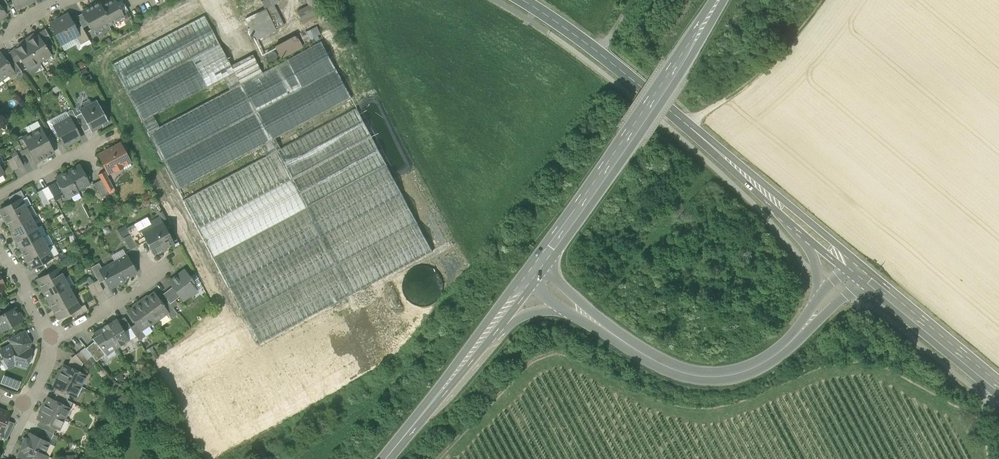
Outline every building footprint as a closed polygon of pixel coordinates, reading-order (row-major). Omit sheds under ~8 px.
[(5,13),(10,9),(5,0),(3,0),(0,2),(0,6),(5,13)] [(16,8),(34,0),(12,0),(16,8)] [(93,34),(122,18),(123,15),(122,14),(116,3),(115,1),(113,0),(112,0),(101,6),(100,5),(97,4),(84,11),(83,14),(88,25),(93,34)] [(122,14),(128,11),(122,0),(116,3),(122,14)] [(265,9),(273,5),(283,0),(261,0),(265,9)] [(303,22),(326,11),(321,0),(307,0),(310,6),(298,12),(303,22)] [(273,5),(265,9),(276,30),(283,26),(273,5)] [(256,40),(276,30),(265,9),(245,19),(256,40)] [(50,24),(61,45),(76,36),(79,35),(76,29),(68,14),(50,24)] [(77,17),(82,26),(83,28),(88,25),(83,14),(77,17)] [(148,132),(240,83),(231,66),(204,15),(111,63),(148,132)] [(89,40),(83,28),(82,26),(76,29),(79,35),(76,36),(80,45),(89,40)] [(319,26),(307,31),(311,42),(323,38),(319,26)] [(38,34),(44,43),(51,38),(46,29),(38,34)] [(30,35),(25,39),(39,62),(51,54),(44,43),(38,34),(32,38),(30,35)] [(91,44),(89,40),(80,45),(76,36),(61,45),(64,51),(76,45),(79,51),(91,44)] [(275,47),(280,58),(302,47),(297,36),(275,47)] [(28,69),(39,62),(25,39),(19,43),(20,46),(15,49),(15,50),(20,58),(28,69)] [(321,40),(261,72),(240,83),(148,132),(178,190),(261,147),(266,156),(183,199),(245,315),(259,343),(433,251),(360,113),(357,107),(280,148),(275,139),(352,98),(321,40)] [(9,54),(13,60),(15,62),(20,58),(15,50),(9,54)] [(274,61),(277,58),(276,53),(273,51),(269,52),(266,55),(267,59),(270,61),(274,61)] [(0,54),(0,76),(2,79),(9,74),(8,72),(12,69),(8,63),(1,53),(0,54)] [(252,54),(231,66),(240,83),(261,72),(252,54)] [(20,70),(15,62),(13,60),(8,63),(12,69),(15,73),(20,70)] [(89,129),(91,133),(100,128),(99,126),(108,121),(96,100),(91,103),(89,99),(82,103),(84,107),(79,109),(81,113),(89,129)] [(74,126),(79,123),(76,116),(72,109),(66,113),(69,118),(69,117),(74,126)] [(53,126),(69,118),(66,113),(66,111),(46,121),(53,134),(57,132),(53,126)] [(81,113),(76,116),(79,123),(84,132),(89,129),(81,113)] [(57,132),(65,147),(81,138),(74,126),(69,117),(69,118),(53,126),(57,132)] [(29,134),(41,128),(37,121),(25,128),(29,134)] [(28,147),(36,162),(54,152),(41,128),(29,134),(23,138),(22,138),(28,147)] [(16,139),(22,150),(28,147),(22,138),(23,138),(22,136),(16,139)] [(102,161),(107,171),(113,168),(113,169),(114,168),(115,170),(122,167),(121,165),(121,164),(129,160),(120,143),(100,154),(103,160),(102,161)] [(13,158),(18,168),(23,165),(18,155),(13,158)] [(13,171),(18,168),(12,157),(7,160),(13,171)] [(80,165),(68,171),(77,190),(89,184),(80,165)] [(78,192),(77,190),(68,171),(55,178),(57,181),(63,192),(63,193),(63,196),(64,199),(67,200),(70,198),(71,196),(78,192)] [(101,180),(107,191),(113,187),(105,171),(98,175),(101,180)] [(94,184),(102,198),(109,195),(107,191),(101,180),(94,184)] [(48,187),(53,197),(63,192),(57,181),(48,186),(48,187)] [(48,200),(53,197),(48,187),(42,190),(48,200)] [(8,197),(11,203),(21,198),(24,196),(21,190),(8,197)] [(37,192),(42,203),(48,200),(42,190),(37,192)] [(4,220),(26,208),(21,198),(11,203),(0,209),(0,210),(2,215),(2,216),(4,220)] [(26,208),(31,218),(37,215),(32,205),(26,208)] [(8,225),(10,229),(31,218),(26,208),(4,220),(7,224),(8,225)] [(12,235),(15,240),(37,228),(31,218),(10,229),(13,234),(12,235)] [(147,241),(154,254),(161,250),(162,251),(163,251),(166,250),(166,249),(167,248),(166,247),(173,244),(159,218),(151,223),(152,225),(142,230),(147,241)] [(37,228),(42,238),(47,235),(41,225),(37,228)] [(128,231),(130,234),(137,247),(147,241),(142,230),(138,232),(135,227),(128,231)] [(18,244),(21,249),(42,238),(37,228),(15,240),(17,244),(18,244)] [(47,247),(53,244),(48,234),(47,235),(42,238),(47,247)] [(130,250),(137,247),(130,234),(123,238),(130,250)] [(23,255),(25,259),(47,247),(42,238),(21,249),(23,254),(23,255)] [(53,244),(47,247),(52,257),(58,255),(59,254),(53,244)] [(52,257),(47,247),(25,259),(28,263),(29,264),(31,269),(43,262),(52,257)] [(43,262),(46,268),(60,260),(61,260),(58,255),(52,257),(43,262)] [(127,255),(114,262),(124,280),(136,273),(127,255)] [(62,265),(60,260),(46,268),(49,273),(58,268),(62,265)] [(124,280),(114,262),(102,269),(99,270),(105,280),(109,289),(124,280)] [(91,267),(98,280),(99,283),(105,280),(99,270),(102,269),(99,263),(91,267)] [(39,285),(42,290),(64,278),(58,268),(49,273),(37,279),(40,284),(39,285)] [(179,297),(183,301),(191,294),(189,292),(194,288),(189,280),(191,278),(185,270),(168,282),(172,287),(179,297)] [(69,275),(64,278),(69,288),(74,285),(69,275)] [(45,294),(48,299),(69,288),(64,278),(42,290),(44,294),(45,294)] [(103,290),(99,283),(98,280),(93,283),(98,293),(103,290)] [(93,296),(98,293),(93,283),(87,286),(93,296)] [(163,294),(168,301),(170,304),(179,297),(172,287),(163,294)] [(50,305),(52,309),(74,297),(69,288),(48,299),(50,304),(50,305)] [(154,293),(141,302),(154,321),(167,313),(167,312),(162,305),(154,293)] [(79,307),(74,297),(52,309),(55,313),(56,314),(58,319),(70,313),(79,307)] [(177,314),(170,304),(168,301),(162,305),(167,312),(167,313),(171,318),(177,314)] [(148,325),(154,321),(141,302),(128,312),(136,323),(141,330),(142,330),(146,336),(152,331),(148,325)] [(70,313),(73,318),(87,310),(85,305),(79,307),(70,313)] [(1,332),(22,321),(21,319),(23,318),(20,313),(18,313),(15,307),(2,314),(0,315),(0,331),(1,332)] [(124,331),(131,328),(131,327),(124,317),(118,321),(124,331)] [(104,325),(105,326),(117,347),(124,343),(121,337),(125,334),(124,331),(118,321),(118,320),(112,324),(108,326),(107,324),(104,325)] [(136,323),(131,327),(131,328),(139,340),(146,336),(142,330),(141,330),(136,323)] [(105,354),(117,347),(105,326),(93,332),(95,335),(97,339),(94,341),(105,355),(106,354),(105,354)] [(28,349),(26,348),(24,345),(30,342),(24,331),(9,339),(12,344),(0,350),(0,351),(5,360),(8,358),(12,366),(15,365),(26,369),(27,364),(31,362),(32,358),(30,354),(32,350),(28,349)] [(121,337),(124,343),(129,340),(125,334),(121,337)] [(92,356),(96,361),(105,355),(94,341),(86,348),(92,356)] [(85,347),(80,351),(87,360),(92,356),(86,348),(85,347)] [(83,364),(87,360),(80,351),(76,355),(83,364)] [(79,372),(83,364),(76,355),(71,358),(67,366),(79,372)] [(59,371),(57,375),(80,386),(86,375),(79,372),(67,366),(65,365),(62,370),(59,371)] [(1,381),(7,384),(10,377),(4,374),(1,381)] [(75,397),(80,386),(57,375),(55,379),(56,381),(54,386),(56,388),(67,393),(75,397)] [(19,381),(10,377),(7,384),(16,387),(19,381)] [(54,393),(56,394),(64,398),(67,393),(56,388),(54,393)] [(72,402),(64,398),(56,394),(54,400),(69,408),(72,402)] [(43,403),(41,407),(64,419),(69,408),(54,400),(48,397),(46,402),(43,403)] [(59,429),(64,419),(41,407),(39,411),(40,414),(38,419),(40,420),(56,428),(59,429)] [(1,433),(7,420),(9,414),(0,410),(0,433),(1,433)] [(7,440),(15,423),(7,420),(1,433),(0,433),(0,434),(0,437),(7,440)] [(44,429),(53,433),(56,428),(40,420),(38,426),(44,429)] [(51,439),(54,440),(56,435),(53,433),(44,429),(41,434),(51,439)] [(26,438),(23,443),(44,454),(49,443),(51,439),(41,434),(39,438),(29,433),(27,439),(26,438)] [(46,454),(44,454),(23,443),(22,446),(20,449),(21,449),(18,456),(25,458),(43,458),(46,454)]
